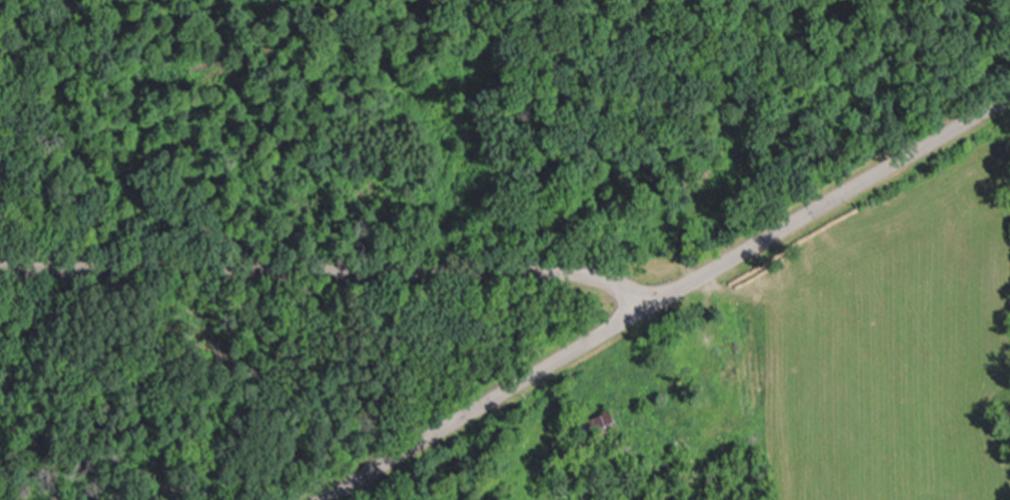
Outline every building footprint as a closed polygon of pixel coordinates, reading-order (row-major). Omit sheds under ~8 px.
[(595,443),(627,432),(621,412),(588,423),(595,443)]
